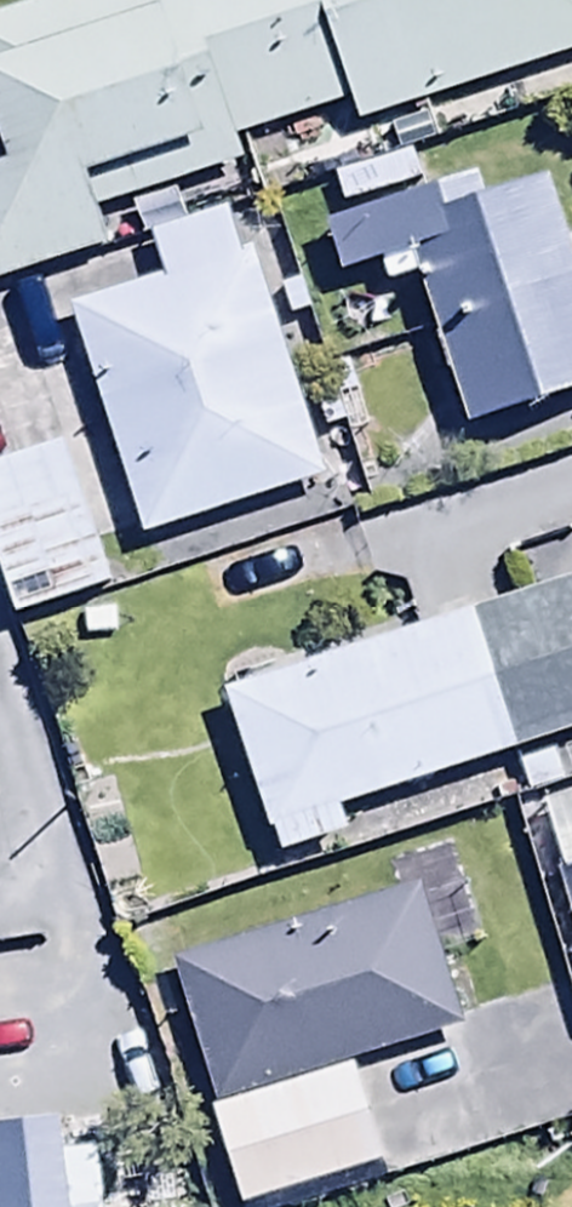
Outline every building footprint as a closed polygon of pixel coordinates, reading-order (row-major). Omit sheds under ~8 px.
[(348,108),(356,135),(571,65),(571,0),(75,0),(0,24),(0,173),(1,177),(0,178),(0,294),(110,259),(97,218),(237,173),(228,147),(348,108)] [(571,410),(571,271),(543,185),(481,206),(473,184),(424,201),(410,161),(330,188),(344,227),(321,235),(339,290),(380,276),(387,297),(414,288),(468,446),(571,410)] [(147,247),(159,283),(64,315),(143,552),(324,492),(246,254),(237,257),(224,221),(147,247)] [(59,456),(0,476),(0,596),(12,631),(108,598),(59,456)] [(517,759),(571,742),(571,592),(471,624),(517,759)] [(517,759),(471,624),(220,705),(279,870),(344,849),(334,818),(517,759)] [(530,803),(571,938),(571,790),(530,803)] [(213,1122),(351,1078),(348,1069),(461,1035),(421,899),(169,974),(213,1122)] [(213,1122),(238,1206),(278,1206),(380,1176),(351,1078),(213,1122)] [(60,1135),(0,1139),(0,1206),(96,1206),(93,1160),(61,1162),(60,1135)]
